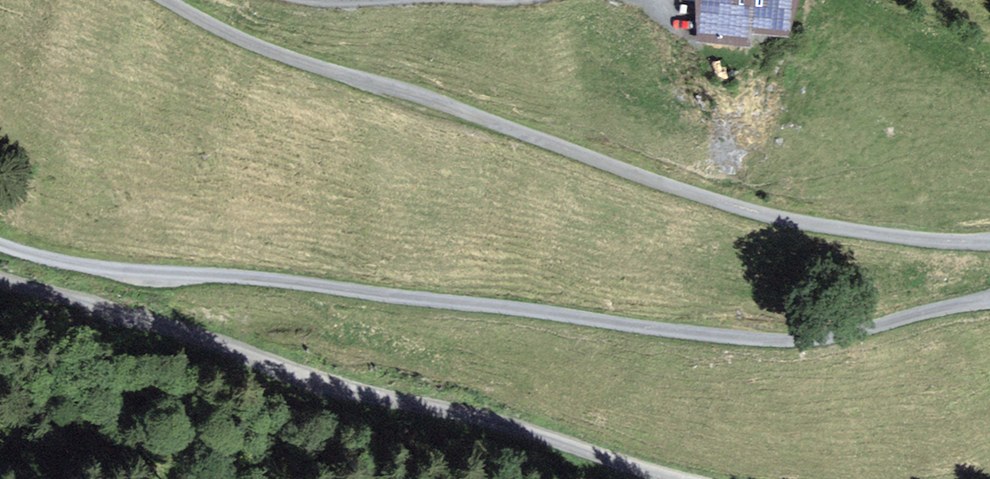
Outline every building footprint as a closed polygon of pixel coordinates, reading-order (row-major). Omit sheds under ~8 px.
[(696,45),(749,50),(751,37),(790,40),(793,0),(700,0),(696,45)]
